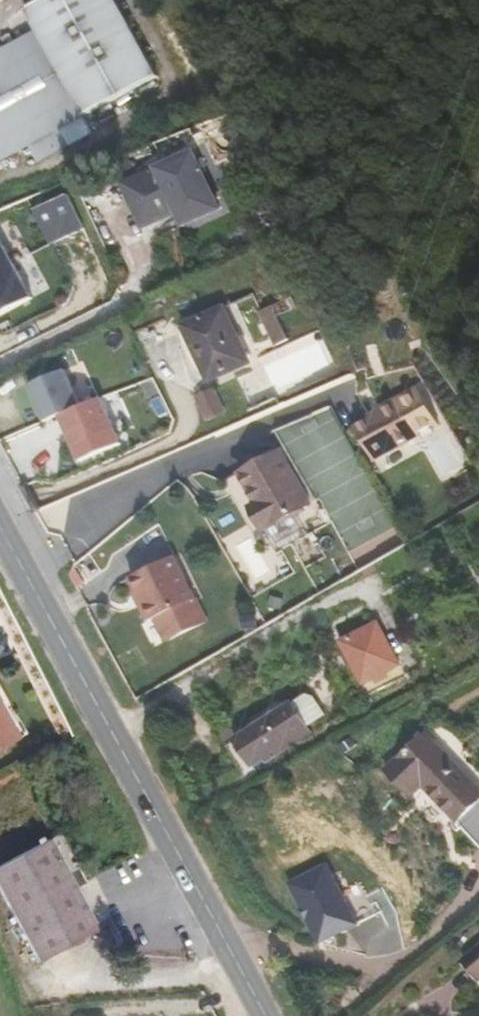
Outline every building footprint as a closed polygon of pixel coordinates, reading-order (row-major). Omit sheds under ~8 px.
[(30,8),(88,114),(161,75),(120,0),(46,0),(30,8)] [(84,119),(38,32),(0,53),(0,165),(32,148),(42,166),(71,151),(61,132),(84,119)] [(141,228),(177,213),(158,172),(123,187),(141,228)] [(52,243),(86,229),(71,194),(37,208),(52,243)] [(0,244),(0,334),(37,314),(0,244)] [(274,347),(289,340),(274,308),(259,314),(274,347)] [(208,383),(249,364),(224,309),(184,327),(208,383)] [(84,409),(68,372),(32,388),(48,425),(63,418),(84,409)] [(261,377),(251,382),(261,402),(271,398),(261,377)] [(228,415),(217,390),(198,398),(210,423),(228,415)] [(84,409),(63,418),(77,451),(118,434),(104,401),(84,409)] [(370,423),(357,431),(376,464),(415,442),(394,405),(379,413),(381,417),(370,423)] [(368,419),(370,423),(381,417),(379,413),(368,419)] [(454,450),(431,461),(441,479),(463,468),(454,450)] [(250,508),(263,532),(310,506),(281,453),(254,468),(239,475),(256,504),(250,508)] [(208,625),(174,561),(131,584),(138,598),(145,610),(142,612),(151,627),(158,623),(170,645),(208,625)] [(138,598),(136,599),(142,612),(145,610),(138,598)] [(371,697),(407,679),(378,625),(343,643),(348,655),(371,697)] [(292,705),(309,732),(328,719),(314,697),(307,695),(292,705)] [(235,741),(252,767),(274,754),(276,755),(310,732),(309,732),(292,705),(235,741)] [(18,740),(0,708),(0,750),(18,740)] [(459,823),(478,844),(478,787),(430,736),(390,773),(415,799),(426,789),(459,823)] [(36,964),(99,932),(50,841),(0,867),(0,894),(36,964)] [(365,926),(335,863),(295,881),(326,945),(365,926)] [(478,978),(478,950),(466,962),(478,978)]
